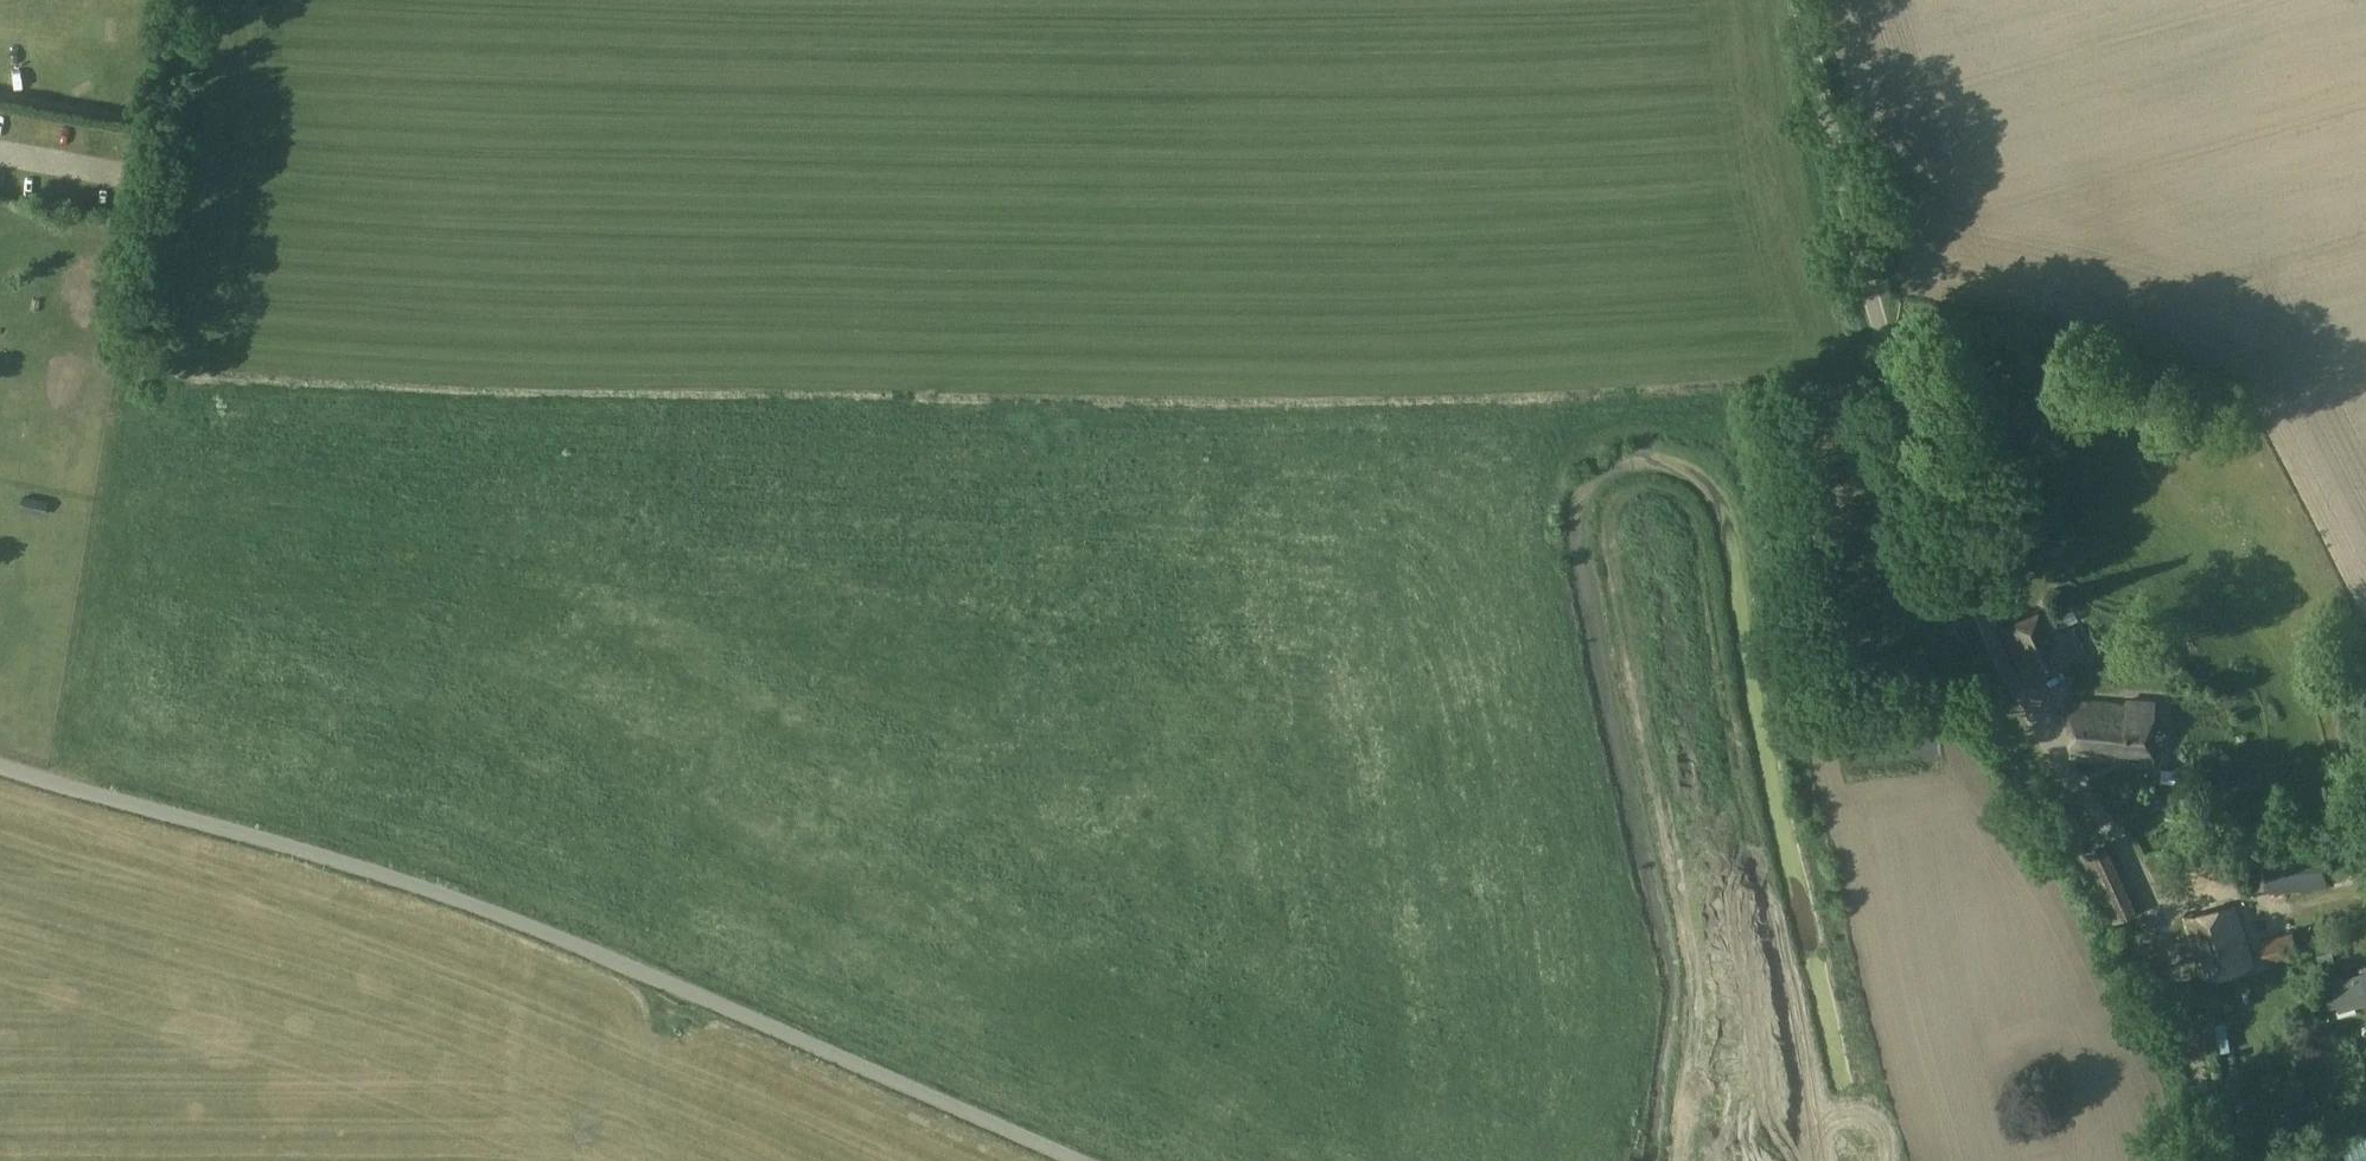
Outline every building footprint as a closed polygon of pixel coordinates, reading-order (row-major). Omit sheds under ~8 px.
[(2074,658),(2049,605),(1999,628),(2025,681),(2074,658)] [(2155,702),(2129,700),(2129,705),(2072,701),(2072,758),(2155,764),(2155,702)] [(2321,841),(2263,848),(2270,895),(2327,888),(2321,841)] [(2076,855),(2109,926),(2138,913),(2105,842),(2076,855)] [(2235,907),(2186,920),(2203,979),(2253,964),(2235,907)] [(2299,953),(2292,930),(2259,939),(2266,962),(2299,953)] [(2328,982),(2330,988),(2325,990),(2331,1008),(2336,1006),(2339,1012),(2365,1003),(2365,972),(2365,970),(2328,982)] [(2254,1024),(2261,1039),(2275,1032),(2268,1017),(2254,1024)] [(2341,1148),(2347,1160),(2365,1160),(2365,1136),(2341,1148)]
